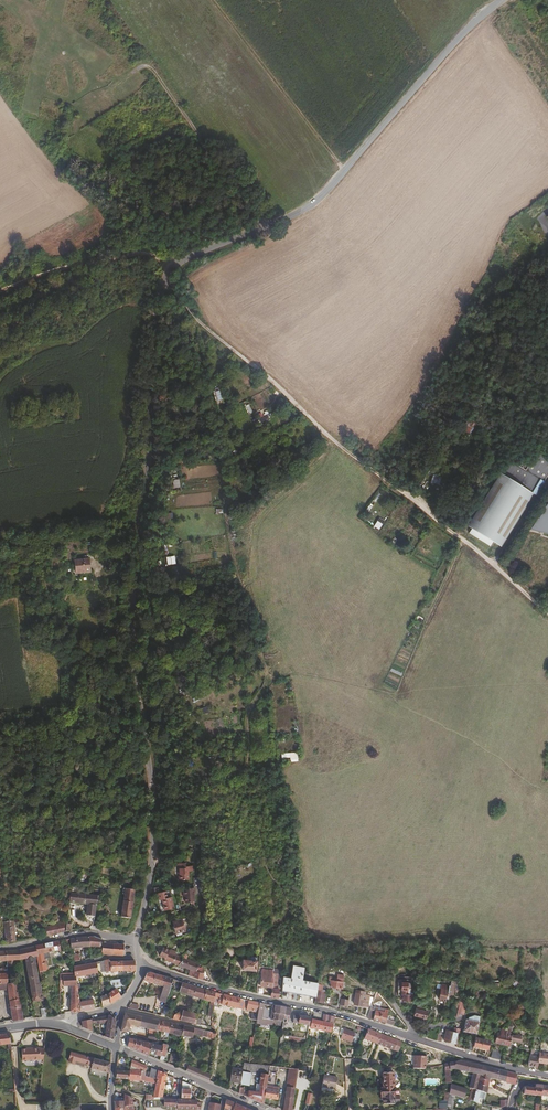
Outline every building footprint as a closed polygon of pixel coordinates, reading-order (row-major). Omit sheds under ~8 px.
[(530,466),(546,481),(547,478),(547,458),(539,452),(530,466)] [(547,483),(546,481),(530,466),(528,466),(523,463),(521,467),(511,461),(470,525),(474,528),(471,532),(492,546),(495,541),(503,546),(536,495),(538,491),(540,492),(542,493),(547,483)] [(430,482),(439,484),(441,477),(432,475),(430,482)] [(533,529),(547,533),(547,506),(533,529)] [(373,526),(378,530),(385,522),(380,518),(373,526)] [(87,560),(74,562),(75,569),(88,568),(87,560)] [(281,753),(282,758),(291,758),(291,762),(298,762),(298,753),(281,753)] [(186,869),(191,869),(191,864),(184,864),(183,864),(183,866),(177,866),(177,872),(176,872),(176,879),(187,878),(186,869)] [(76,891),(83,892),(87,892),(89,873),(79,871),(78,882),(77,882),(76,891)] [(208,889),(205,881),(198,882),(199,888),(200,891),(208,889)] [(123,893),(120,916),(129,918),(133,889),(122,887),(121,893),(123,893)] [(183,894),(183,901),(189,901),(189,899),(193,899),(192,891),(190,891),(190,887),(181,887),(181,894),(183,894)] [(166,896),(164,889),(156,891),(158,898),(161,897),(166,896)] [(208,889),(200,891),(204,897),(210,893),(208,889)] [(69,891),(68,901),(87,904),(86,914),(84,919),(92,924),(96,900),(96,895),(83,893),(69,891)] [(212,896),(210,893),(204,897),(202,899),(206,904),(210,902),(209,899),(212,896)] [(166,896),(161,897),(163,909),(172,907),(170,895),(166,896)] [(174,932),(183,929),(180,918),(171,920),(174,932)] [(2,922),(5,942),(14,941),(11,921),(2,922)] [(43,926),(45,935),(59,931),(63,931),(64,922),(43,926)] [(70,938),(70,947),(81,946),(88,946),(87,936),(70,938)] [(87,936),(88,946),(94,946),(100,948),(100,942),(100,939),(93,936),(87,936)] [(45,971),(42,953),(59,950),(57,941),(35,945),(36,955),(38,972),(45,971)] [(112,943),(101,942),(100,953),(111,954),(112,943)] [(112,943),(111,954),(122,955),(123,944),(112,943)] [(6,951),(6,960),(6,966),(14,966),(13,960),(25,958),(30,992),(40,991),(39,983),(37,983),(34,956),(36,955),(35,945),(21,948),(6,951)] [(174,963),(177,964),(181,955),(168,950),(169,949),(162,946),(158,954),(163,957),(163,959),(174,963)] [(181,955),(177,964),(187,968),(193,970),(196,965),(198,962),(181,955)] [(243,970),(257,971),(257,962),(257,958),(248,957),(247,961),(244,960),(243,970)] [(107,959),(100,961),(101,971),(135,970),(134,960),(110,961),(107,959)] [(74,974),(74,975),(96,972),(95,963),(94,963),(72,966),(73,972),(73,975),(74,974)] [(188,972),(186,972),(186,974),(194,976),(201,979),(202,972),(199,971),(200,967),(196,965),(193,970),(192,973),(188,971),(188,972)] [(283,978),(282,994),(313,1000),(316,983),(303,981),(305,968),(293,966),(291,979),(283,978)] [(261,984),(270,985),(271,985),(272,975),(271,975),(271,972),(271,969),(260,967),(258,984),(255,983),(254,992),(260,993),(261,984)] [(164,1002),(172,979),(148,972),(145,973),(141,980),(162,987),(157,1000),(164,1002)] [(335,976),(328,975),(327,979),(329,979),(341,981),(342,974),(336,973),(335,976)] [(74,974),(73,975),(60,975),(62,985),(70,985),(69,1010),(73,1012),(80,1010),(78,1001),(74,975),(74,974)] [(341,981),(329,979),(328,985),(341,988),(342,981),(341,981)] [(450,985),(448,995),(454,996),(457,982),(451,981),(450,985)] [(204,989),(193,986),(181,982),(178,992),(200,998),(203,999),(204,989)] [(409,982),(401,982),(401,989),(401,999),(411,1000),(412,993),(410,992),(410,988),(409,988),(409,982)] [(22,1019),(16,983),(10,983),(7,984),(7,990),(9,1005),(12,1020),(22,1019)] [(447,1002),(448,995),(450,985),(442,983),(439,1000),(447,1002)] [(357,987),(356,994),(367,998),(368,995),(368,992),(366,992),(366,988),(357,987)] [(120,996),(114,989),(107,994),(110,1003),(120,996)] [(213,1002),(214,992),(204,989),(203,999),(213,1002)] [(322,1001),(324,991),(315,989),(313,1000),(322,1001)] [(41,1000),(40,991),(30,992),(31,1001),(41,1000)] [(245,999),(218,993),(217,1002),(243,1009),(245,999)] [(366,1003),(367,998),(356,994),(350,993),(349,999),(349,1002),(366,1005),(366,1003)] [(110,1003),(107,994),(100,996),(101,1006),(109,1003),(110,1003)] [(92,999),(78,1001),(80,1010),(94,1008),(92,999)] [(463,1014),(466,1003),(460,1001),(457,1013),(463,1014)] [(272,1005),(263,1004),(262,1015),(270,1016),(272,1005)] [(284,1007),(274,1005),(272,1016),(272,1019),(281,1021),(282,1015),(283,1015),(283,1014),(284,1007)] [(387,1009),(369,1005),(365,1017),(368,1018),(389,1023),(391,1016),(386,1015),(387,1009)] [(163,1008),(160,1016),(166,1018),(169,1010),(163,1008)] [(414,1016),(427,1020),(429,1011),(416,1008),(414,1016)] [(194,1023),(196,1014),(180,1011),(172,1014),(169,1018),(171,1018),(178,1020),(186,1021),(194,1023)] [(146,1028),(148,1018),(124,1012),(121,1022),(119,1030),(124,1030),(129,1030),(130,1024),(146,1028)] [(81,1026),(92,1031),(91,1022),(106,1023),(104,1036),(112,1039),(115,1020),(108,1014),(81,1020),(81,1026)] [(308,1025),(309,1018),(293,1015),(292,1023),(308,1025)] [(330,1032),(331,1024),(332,1016),(327,1015),(326,1022),(321,1021),(319,1029),(330,1032)] [(157,1020),(148,1018),(146,1028),(155,1030),(157,1020)] [(463,1029),(475,1032),(478,1020),(467,1018),(465,1018),(463,1029)] [(319,1029),(321,1021),(311,1019),(310,1027),(319,1029)] [(167,1033),(169,1022),(162,1021),(160,1031),(167,1033)] [(173,1034),(175,1024),(169,1022),(167,1033),(173,1034)] [(179,1035),(182,1025),(175,1024),(173,1034),(179,1035)] [(191,1034),(193,1027),(182,1025),(179,1035),(191,1037),(191,1034)] [(201,1036),(202,1029),(193,1027),(191,1034),(201,1036)] [(450,1043),(457,1045),(461,1029),(454,1027),(453,1031),(450,1043)] [(354,1043),(358,1035),(343,1029),(341,1036),(340,1038),(354,1043)] [(378,1044),(381,1035),(367,1029),(364,1039),(378,1044)] [(453,1031),(446,1029),(443,1041),(450,1043),(453,1031)] [(512,1031),(508,1030),(507,1034),(504,1046),(511,1047),(512,1042),(521,1043),(523,1036),(511,1034),(512,1031)] [(495,1044),(504,1046),(507,1034),(497,1032),(495,1044)] [(0,1034),(1,1044),(9,1043),(9,1041),(8,1033),(0,1034)] [(393,1050),(396,1041),(381,1035),(378,1044),(393,1050)] [(132,1049),(134,1039),(126,1037),(125,1044),(127,1045),(127,1046),(129,1047),(132,1049)] [(474,1047),(489,1051),(491,1040),(476,1037),(475,1042),(474,1047)] [(148,1053),(150,1043),(134,1039),(132,1049),(139,1051),(140,1052),(148,1055),(148,1053)] [(474,1047),(475,1042),(469,1041),(467,1050),(473,1051),(474,1047)] [(156,1045),(150,1043),(148,1053),(154,1054),(156,1045)] [(21,1060),(42,1058),(42,1048),(38,1048),(38,1047),(29,1047),(28,1048),(20,1049),(21,1060)] [(491,1057),(501,1060),(503,1051),(493,1049),(491,1057)] [(107,1073),(109,1063),(70,1051),(67,1061),(73,1063),(74,1060),(83,1063),(91,1065),(90,1067),(107,1073)] [(547,1062),(547,1052),(538,1051),(538,1055),(536,1067),(539,1068),(540,1061),(547,1062)] [(536,1067),(538,1055),(529,1053),(526,1065),(527,1065),(528,1064),(535,1066),(535,1067),(536,1067)] [(122,1068),(123,1057),(117,1054),(116,1055),(113,1077),(126,1079),(128,1069),(126,1069),(126,1071),(123,1070),(123,1068),(122,1068)] [(423,1069),(424,1061),(425,1061),(425,1056),(414,1055),(413,1068),(423,1069)] [(478,1077),(482,1065),(460,1060),(449,1063),(449,1070),(454,1069),(472,1073),(468,1088),(471,1088),(475,1090),(477,1083),(478,1077)] [(249,1063),(249,1062),(246,1062),(243,1061),(242,1064),(242,1067),(251,1068),(262,1070),(261,1073),(260,1073),(258,1087),(259,1087),(258,1094),(243,1087),(244,1083),(239,1082),(237,1093),(258,1101),(262,1103),(263,1097),(266,1081),(268,1071),(269,1065),(252,1063),(249,1063)] [(187,1065),(185,1071),(192,1074),(208,1080),(209,1074),(187,1065)] [(482,1065),(478,1077),(488,1080),(488,1077),(496,1079),(499,1070),(482,1065)] [(240,1080),(241,1069),(231,1067),(229,1080),(239,1082),(240,1080)] [(249,1081),(251,1068),(242,1067),(241,1069),(240,1080),(249,1081)] [(295,1080),(297,1069),(289,1068),(287,1079),(295,1080)] [(139,1076),(140,1070),(128,1069),(126,1079),(142,1080),(143,1078),(145,1079),(145,1076),(143,1076),(139,1076)] [(160,1097),(165,1074),(155,1070),(154,1077),(156,1078),(153,1094),(152,1097),(160,1097)] [(515,1084),(516,1074),(499,1070),(496,1079),(515,1084)] [(274,1083),(276,1072),(268,1071),(266,1081),(274,1083)] [(394,1088),(393,1072),(382,1072),(382,1078),(380,1078),(380,1083),(382,1083),(382,1088),(394,1088)] [(334,1089),(336,1077),(323,1074),(321,1086),(334,1089)] [(487,1086),(489,1080),(488,1080),(478,1077),(477,1083),(487,1086)] [(295,1080),(287,1079),(282,1109),(291,1109),(295,1080)] [(190,1085),(181,1081),(180,1098),(189,1098),(190,1085)] [(276,1099),(278,1087),(273,1087),(274,1083),(266,1081),(263,1097),(276,1099)] [(477,1083),(475,1090),(472,1100),(476,1102),(479,1091),(486,1092),(487,1086),(477,1083)] [(456,1086),(449,1085),(448,1089),(448,1094),(454,1096),(463,1098),(465,1089),(456,1087),(456,1086)] [(535,1095),(536,1087),(535,1087),(525,1086),(524,1090),(523,1094),(535,1095)] [(394,1096),(394,1088),(382,1088),(380,1088),(380,1099),(383,1099),(383,1103),(394,1103),(394,1101),(398,1101),(398,1096),(394,1096)] [(121,1107),(121,1101),(116,1100),(115,1091),(113,1092),(113,1107),(121,1107)] [(123,1093),(122,1108),(123,1109),(132,1109),(132,1105),(131,1096),(123,1093)] [(195,1100),(163,1098),(163,1106),(175,1106),(175,1109),(195,1109),(195,1106),(199,1106),(199,1102),(195,1102),(195,1100)] [(225,1099),(223,1109),(225,1109),(240,1109),(242,1107),(225,1099)]
